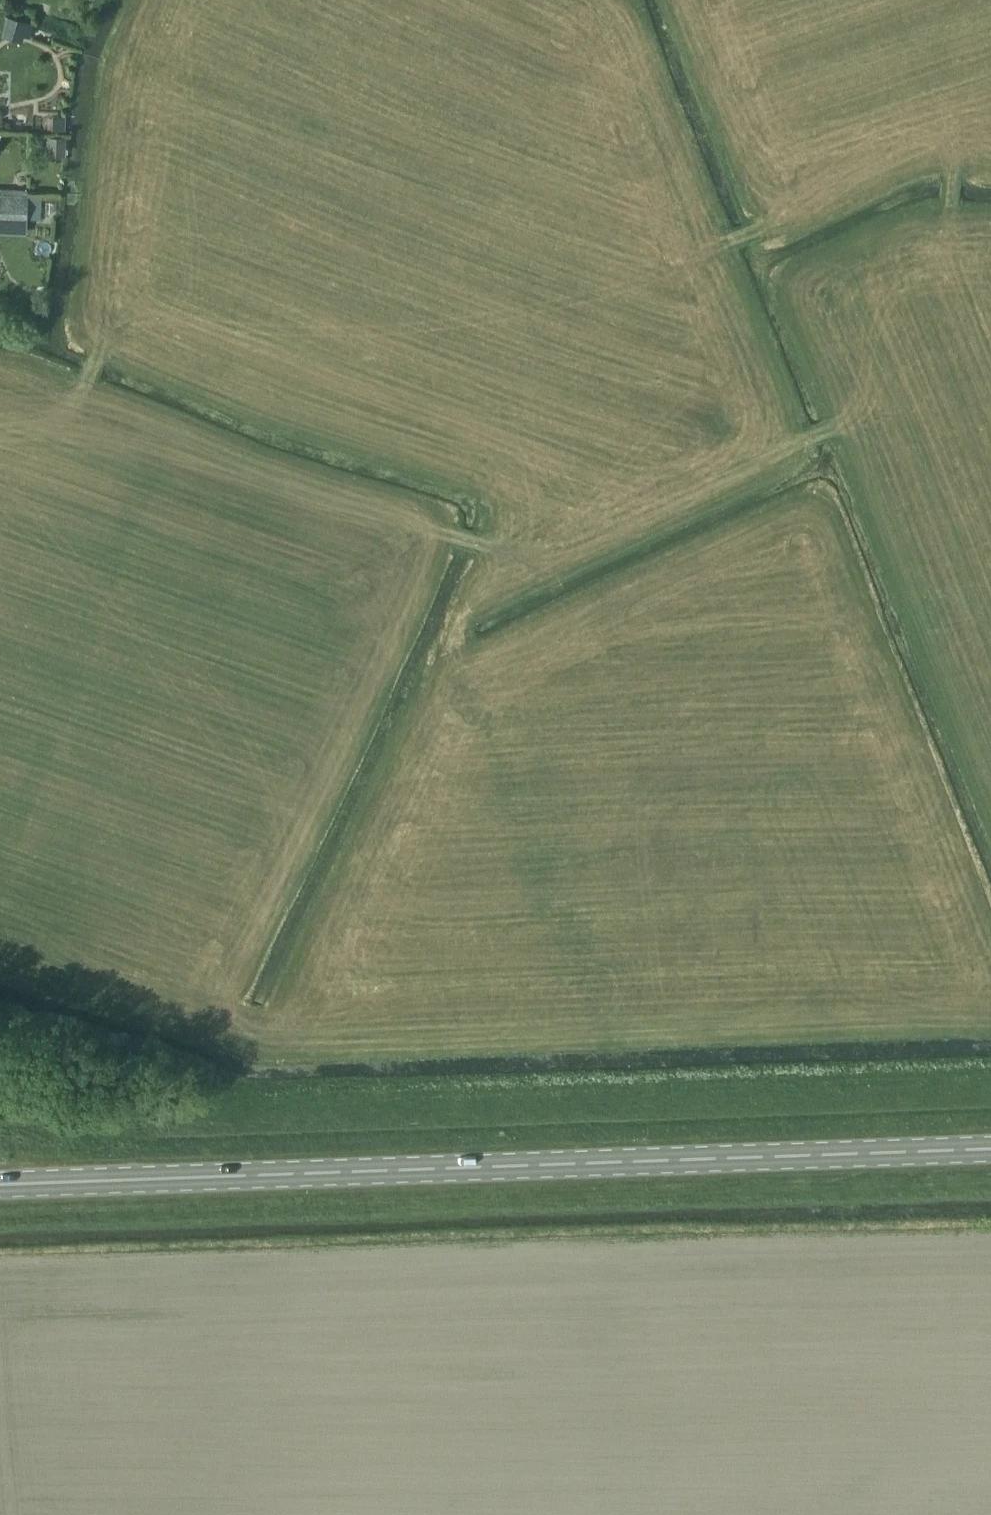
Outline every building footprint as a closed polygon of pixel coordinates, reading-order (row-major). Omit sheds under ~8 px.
[(4,29),(22,34),(25,20),(8,15),(4,29)] [(49,136),(48,148),(64,148),(65,136),(49,136)] [(41,196),(25,196),(25,194),(0,193),(0,221),(12,222),(12,224),(25,225),(25,217),(40,217),(41,196)]
